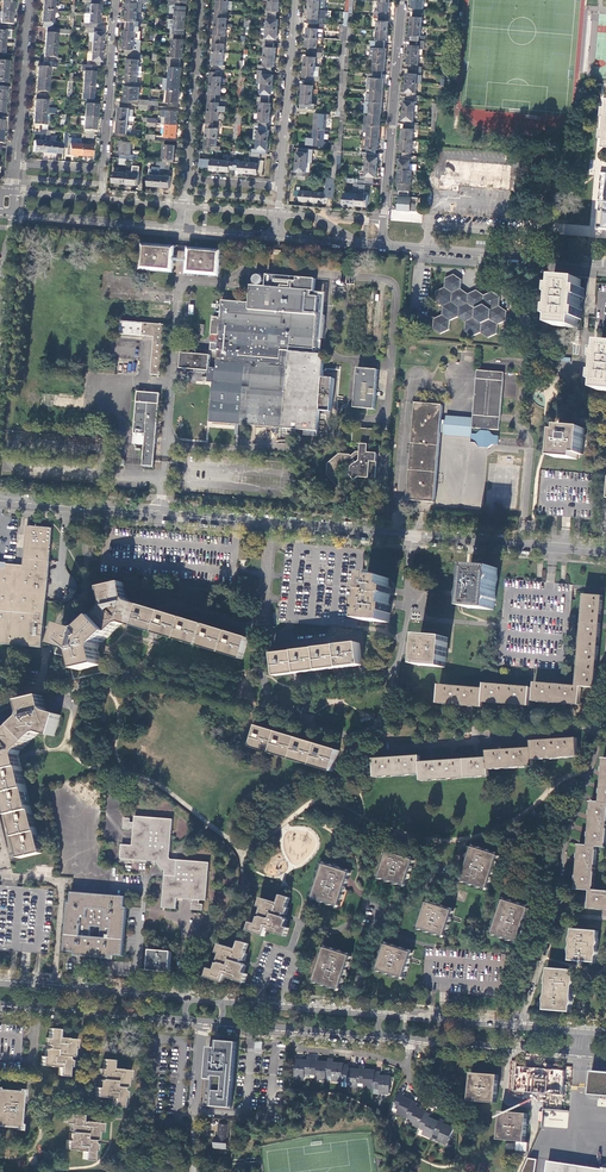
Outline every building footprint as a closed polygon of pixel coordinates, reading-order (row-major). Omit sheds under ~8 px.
[(1,11),(12,12),(13,0),(2,0),(1,11)] [(42,10),(53,11),(57,11),(57,9),(58,9),(60,7),(60,5),(59,3),(57,3),(57,2),(54,1),(54,0),(43,0),(42,10)] [(84,1),(87,1),(86,4),(89,4),(88,14),(99,14),(100,5),(98,5),(98,0),(84,0),(84,1)] [(142,2),(145,2),(145,0),(131,0),(131,1),(128,1),(127,10),(138,11),(142,12),(142,2)] [(229,1),(223,0),(218,0),(217,13),(228,14),(229,1)] [(280,1),(270,0),(269,10),(266,10),(266,14),(269,14),(277,15),(277,11),(280,11),(280,1)] [(309,8),(320,9),(320,0),(310,0),(309,8)] [(413,7),(415,7),(414,11),(423,12),(423,8),(424,8),(424,0),(413,0),(413,7)] [(390,11),(390,2),(379,1),(379,10),(375,10),(374,15),(379,15),(387,16),(387,11),(390,11)] [(185,10),(186,6),(178,5),(177,10),(177,9),(176,19),(186,20),(187,10),(185,10)] [(320,9),(309,8),(308,18),(311,18),(310,23),(323,24),(323,19),(319,19),(320,9)] [(53,11),(42,10),(41,22),(52,23),(53,11)] [(138,11),(127,10),(127,20),(129,20),(129,25),(139,26),(140,23),(137,23),(137,21),(138,11)] [(12,12),(1,11),(0,22),(11,23),(12,12)] [(423,12),(414,11),(414,16),(412,16),(411,25),(422,26),(422,16),(423,12)] [(228,14),(217,13),(216,26),(227,26),(228,14)] [(99,14),(88,14),(88,23),(83,23),(82,22),(82,27),(85,28),(96,28),(96,24),(98,24),(99,14)] [(277,19),(277,15),(269,14),(268,28),(278,29),(279,19),(277,19)] [(377,29),(388,30),(389,20),(387,20),(387,16),(379,15),(374,15),(374,17),(379,17),(378,20),(377,29)] [(186,20),(176,19),(175,28),(172,28),(171,33),(183,34),(183,29),(185,29),(186,20)] [(323,24),(310,23),(310,27),(307,27),(307,36),(317,37),(323,38),(323,32),(318,31),(318,28),(325,28),(325,24),(323,24)] [(139,26),(129,25),(128,30),(126,29),(125,39),(136,40),(137,30),(141,31),(141,26),(139,26)] [(422,26),(411,25),(410,35),(413,35),(412,40),(420,40),(421,35),(422,26)] [(227,26),(216,26),(215,38),(226,39),(227,26)] [(69,34),(69,29),(46,27),(44,44),(56,45),(57,33),(69,34)] [(96,32),(96,28),(85,28),(84,34),(89,34),(92,34),(92,42),(102,43),(103,33),(96,32)] [(277,39),(278,29),(268,28),(264,28),(263,28),(262,34),(267,34),(267,38),(267,41),(275,42),(275,38),(277,39)] [(371,43),(385,44),(385,39),(387,40),(388,30),(377,29),(376,39),(377,39),(376,41),(371,41),(370,43),(371,43)] [(183,34),(171,33),(171,38),(174,38),(173,47),(184,48),(185,39),(183,39),(183,34)] [(317,37),(307,36),(306,46),(308,46),(308,51),(322,52),(322,47),(317,46),(317,37)] [(226,39),(215,38),(214,51),(225,52),(226,39)] [(136,40),(125,39),(124,48),(127,48),(126,53),(129,54),(140,54),(141,50),(135,49),(136,40)] [(420,40),(412,40),(412,44),(410,44),(409,53),(420,54),(420,49),(425,49),(425,41),(420,40)] [(275,42),(267,41),(264,41),(263,46),(266,47),(265,56),(276,57),(277,47),(275,47),(275,42)] [(102,43),(92,42),(91,51),(101,52),(102,43)] [(375,58),(386,59),(386,48),(384,48),(385,44),(371,43),(371,46),(370,58),(375,58)] [(56,45),(44,44),(43,61),(49,62),(53,62),(53,57),(55,57),(56,45)] [(184,48),(173,47),(172,57),(167,56),(167,61),(169,61),(181,63),(181,58),(183,58),(184,48)] [(101,52),(91,51),(88,51),(87,65),(97,65),(99,65),(99,62),(101,62),(101,52)] [(225,52),(214,51),(213,68),(224,69),(226,69),(226,65),(224,65),(225,52)] [(322,52),(308,51),(308,56),(305,56),(304,65),(315,66),(316,57),(321,57),(322,52)] [(420,54),(409,53),(408,63),(410,63),(410,68),(422,69),(422,67),(418,66),(418,64),(419,64),(420,54)] [(139,70),(140,54),(129,54),(128,69),(139,70)] [(276,57),(265,56),(265,65),(259,65),(258,70),(259,70),(261,70),(273,71),(273,66),(275,66),(276,57)] [(373,73),(382,74),(382,70),(385,71),(386,59),(375,58),(373,73)] [(49,62),(43,61),(43,66),(37,66),(37,78),(48,79),(49,67),(49,62)] [(180,67),(181,63),(169,61),(168,66),(171,66),(170,78),(181,79),(182,67),(180,67)] [(97,65),(87,65),(82,64),(81,70),(83,71),(82,82),(94,83),(95,72),(97,72),(97,65)] [(315,66),(304,65),(304,74),(306,75),(305,79),(313,80),(319,81),(320,76),(314,75),(315,66)] [(224,69),(213,68),(211,84),(223,85),(224,69)] [(422,69),(410,68),(409,72),(407,72),(406,82),(417,83),(422,83),(422,76),(418,75),(418,73),(417,73),(418,71),(422,71),(422,69)] [(139,70),(128,69),(126,85),(138,86),(139,70)] [(272,75),(273,71),(261,70),(259,70),(258,83),(260,83),(263,84),(274,85),(274,75),(272,75)] [(368,89),(383,90),(384,78),(382,78),(382,74),(373,73),(368,73),(367,77),(368,77),(373,77),(372,86),(367,85),(367,89),(368,89)] [(48,79),(37,78),(35,95),(47,96),(48,79)] [(163,90),(169,90),(180,91),(181,79),(170,78),(164,78),(163,90)] [(313,80),(305,79),(305,84),(303,84),(302,93),(313,94),(313,85),(313,80)] [(94,83),(82,82),(81,99),(86,99),(92,100),(94,83)] [(417,83),(406,82),(406,92),(408,92),(408,96),(416,97),(417,83)] [(274,85),(263,84),(260,83),(259,88),(262,88),(262,97),(270,98),(271,94),(273,94),(274,85)] [(223,85),(211,84),(210,97),(221,98),(222,94),(222,95),(223,85)] [(138,86),(126,85),(125,98),(139,99),(141,87),(138,86)] [(371,101),(382,102),(383,90),(368,89),(367,93),(366,93),(365,100),(371,101)] [(180,91),(169,90),(168,102),(179,103),(180,91)] [(313,94),(302,93),(301,103),(303,103),(303,108),(311,108),(311,104),(312,104),(313,94)] [(47,96),(35,95),(34,112),(45,113),(56,114),(56,108),(46,108),(47,96)] [(416,97),(408,96),(407,101),(405,100),(404,110),(415,111),(416,105),(416,97)] [(221,98),(210,97),(209,110),(220,111),(221,98)] [(270,103),(270,98),(262,97),(262,102),(261,102),(261,111),(271,112),(272,103),(270,103)] [(96,100),(92,100),(86,99),(84,116),(96,117),(97,105),(96,104),(96,100)] [(370,113),(381,114),(382,102),(371,101),(370,108),(366,108),(365,112),(370,113)] [(119,119),(129,120),(130,116),(130,109),(130,108),(120,107),(119,119)] [(166,123),(178,124),(179,111),(163,110),(163,116),(167,117),(166,123)] [(220,111),(209,110),(208,123),(219,124),(222,124),(222,120),(220,120),(220,111)] [(415,111),(404,110),(403,120),(405,120),(405,124),(418,125),(418,123),(414,122),(415,111)] [(271,112),(261,111),(260,121),(260,122),(256,122),(256,125),(268,126),(268,121),(271,122),(271,112)] [(45,113),(34,112),(33,124),(44,125),(45,113)] [(313,129),(325,130),(326,118),(329,119),(329,114),(315,113),(313,129)] [(369,125),(380,126),(381,114),(370,113),(369,125)] [(96,117),(84,116),(83,129),(83,133),(93,134),(94,130),(95,130),(96,117)] [(128,133),(129,120),(119,119),(117,132),(128,133)] [(177,138),(178,124),(166,123),(165,137),(177,138)] [(219,124),(208,123),(207,136),(218,137),(219,124)] [(379,137),(380,126),(369,125),(366,124),(364,126),(364,131),(365,133),(368,133),(368,136),(379,137)] [(418,125),(405,124),(405,128),(403,127),(402,139),(413,140),(414,127),(417,127),(418,125)] [(268,126),(256,125),(255,125),(255,128),(256,128),(256,129),(259,129),(258,139),(269,140),(270,130),(268,130),(268,126)] [(324,141),(325,130),(313,129),(312,145),(326,146),(327,141),(324,141)] [(56,142),(49,142),(49,133),(54,133),(54,131),(46,130),(45,135),(45,142),(44,153),(55,153),(55,152),(62,153),(62,147),(62,144),(56,143),(56,142)] [(80,155),(81,144),(67,143),(68,132),(63,132),(62,144),(62,147),(67,148),(66,154),(80,155)] [(218,137),(207,136),(206,149),(216,150),(221,150),(222,146),(217,146),(218,137)] [(367,153),(376,153),(376,149),(378,150),(379,137),(368,136),(366,153),(367,153)] [(269,140),(258,139),(258,148),(254,148),(254,152),(260,153),(268,153),(269,140)] [(413,140),(402,139),(401,151),(403,151),(403,156),(412,156),(413,140)] [(33,151),(44,153),(45,142),(33,141),(33,151)] [(132,155),(133,142),(122,141),(120,157),(128,158),(131,158),(137,159),(139,159),(139,156),(132,155)] [(81,144),(80,155),(93,157),(94,146),(81,144)] [(171,162),(175,162),(176,145),(165,144),(164,161),(171,162)] [(308,148),(300,148),(299,152),(297,151),(296,161),(308,162),(308,152),(307,152),(308,148)] [(366,166),(377,167),(377,157),(376,157),(376,153),(367,153),(366,166)] [(412,156),(403,156),(402,159),(400,159),(399,169),(411,170),(412,170),(418,171),(418,165),(411,164),(412,156)] [(211,169),(221,170),(222,160),(212,159),(212,160),(207,159),(207,167),(211,167),(211,169)] [(458,186),(508,190),(510,165),(444,159),(442,174),(439,174),(437,194),(457,196),(458,186)] [(222,160),(221,170),(230,171),(230,169),(235,169),(236,161),(231,161),(222,160)] [(250,162),(249,173),(258,173),(259,171),(263,172),(264,161),(260,160),(259,163),(250,162)] [(162,161),(157,161),(156,175),(149,174),(148,185),(159,186),(162,161)] [(171,162),(164,161),(162,161),(159,186),(170,187),(172,176),(165,175),(165,168),(171,169),(171,162)] [(236,161),(235,169),(240,170),(240,172),(249,173),(250,162),(244,162),(241,161),(241,162),(236,161)] [(308,162),(296,161),(295,171),(298,171),(297,175),(298,175),(306,176),(312,176),(312,172),(307,172),(308,162)] [(373,181),(374,177),(376,177),(377,167),(366,166),(365,180),(373,181)] [(411,170),(399,169),(398,182),(398,190),(400,190),(409,191),(411,191),(411,184),(412,184),(412,170),(411,170)] [(124,183),(126,183),(127,172),(114,171),(113,182),(119,183),(119,184),(124,185),(124,183)] [(127,172),(126,183),(139,184),(141,173),(139,173),(139,172),(134,171),(134,173),(127,172)] [(335,178),(331,178),(327,177),(327,182),(326,182),(326,193),(313,192),(312,202),(325,203),(326,197),(334,198),(335,178)] [(356,205),(358,179),(346,178),(345,182),(354,183),(353,194),(345,193),(344,204),(356,205)] [(373,181),(365,180),(358,179),(356,205),(368,206),(369,195),(361,194),(362,184),(372,185),(373,181)] [(312,202),(313,192),(300,191),(296,190),(294,190),(293,195),(298,195),(298,197),(299,197),(299,201),(312,202)] [(398,208),(398,210),(417,211),(418,198),(409,197),(409,191),(400,190),(398,208)] [(391,210),(390,220),(421,223),(422,213),(391,210)] [(168,252),(145,250),(144,259),(143,259),(142,266),(168,268),(169,262),(167,262),(168,252)] [(214,272),(215,255),(192,253),(191,263),(190,263),(189,270),(214,272)] [(323,354),(313,354),(314,338),(322,338),(324,316),(316,315),(317,297),(310,296),(311,291),(313,291),(314,279),(251,274),(248,303),(221,301),(220,309),(219,318),(214,317),(212,317),(209,350),(217,351),(215,368),(208,368),(209,355),(180,353),(179,368),(189,369),(189,372),(195,373),(195,370),(208,371),(208,374),(207,382),(214,383),(211,422),(229,424),(229,428),(235,429),(239,429),(239,424),(281,428),(283,428),(282,433),(291,434),(305,435),(317,436),(319,410),(330,411),(332,378),(322,377),(323,354)] [(480,332),(487,338),(495,334),(496,325),(504,321),(505,311),(497,306),(498,296),(490,291),(482,295),(475,290),(466,293),(459,288),(460,279),(453,274),(444,278),(443,287),(435,291),(434,301),(442,306),(441,315),(433,319),(432,328),(441,334),(449,330),(450,320),(457,317),(465,322),(464,331),(472,336),(480,332)] [(571,279),(555,278),(554,287),(554,296),(550,296),(552,299),(553,300),(553,302),(549,308),(553,308),(552,317),(551,325),(575,327),(576,319),(576,310),(579,310),(577,304),(577,301),(578,301),(581,298),(577,298),(578,289),(579,280),(571,279)] [(599,285),(594,330),(605,331),(605,285),(599,285)] [(141,336),(142,324),(119,322),(118,334),(141,336)] [(150,375),(159,375),(159,371),(161,372),(165,326),(142,324),(141,336),(153,337),(150,375)] [(603,343),(603,352),(602,361),(599,361),(600,365),(601,365),(601,367),(598,373),(601,373),(600,382),(599,391),(605,391),(605,344),(603,343)] [(378,370),(358,368),(355,408),(375,410),(378,370)] [(503,374),(477,371),(473,419),(473,428),(484,429),(489,430),(499,431),(503,374)] [(142,464),(142,466),(153,467),(153,462),(159,463),(159,461),(159,460),(153,460),(158,394),(136,392),(134,423),(145,424),(144,445),(142,464)] [(416,404),(408,501),(436,503),(442,433),(445,434),(446,421),(442,421),(444,406),(416,404)] [(447,416),(446,421),(445,434),(445,436),(473,438),(473,434),(473,428),(473,419),(447,416)] [(145,424),(134,423),(132,444),(144,445),(145,424)] [(554,457),(578,459),(578,454),(583,454),(585,428),(561,426),(561,431),(557,431),(554,457)] [(279,429),(261,427),(261,437),(265,437),(266,436),(269,436),(269,437),(272,438),(273,434),(279,434),(279,429)] [(377,453),(367,452),(367,444),(374,444),(376,429),(352,428),(351,442),(360,443),(360,451),(356,451),(351,455),(350,454),(339,453),(327,464),(326,474),(336,485),(347,486),(355,479),(358,481),(357,487),(359,489),(362,493),(368,488),(368,482),(375,482),(377,453)] [(489,432),(489,430),(484,429),(484,431),(482,431),(478,435),(473,434),(473,438),(472,443),(477,444),(481,448),(489,449),(493,445),(499,445),(499,437),(494,436),(491,432),(489,432)] [(595,519),(599,474),(542,469),(538,514),(567,517),(595,519)] [(108,527),(104,527),(101,571),(211,581),(237,584),(238,572),(240,539),(235,538),(108,527)] [(43,647),(45,628),(53,530),(31,528),(27,570),(0,567),(0,644),(43,647)] [(27,570),(31,528),(27,528),(24,566),(15,565),(0,564),(0,567),(27,570)] [(279,620),(342,626),(348,547),(285,541),(283,576),(279,620)] [(468,595),(467,599),(467,608),(494,609),(497,599),(496,589),(498,579),(498,568),(471,568),(469,578),(469,589),(468,595)] [(360,611),(359,620),(389,623),(390,614),(391,614),(392,606),(389,606),(390,599),(390,595),(393,595),(393,589),(391,588),(391,587),(388,587),(389,578),(378,577),(378,575),(364,574),(363,584),(361,584),(360,590),(363,590),(362,601),(359,601),(359,607),(361,607),(361,611),(360,611)] [(573,586),(573,584),(550,582),(543,582),(505,579),(501,625),(498,665),(521,667),(533,668),(543,669),(566,671),(572,595),(573,586)] [(138,627),(144,606),(132,602),(129,599),(129,598),(125,583),(104,588),(107,604),(105,609),(97,617),(112,633),(122,624),(126,623),(138,627)] [(576,686),(536,682),(536,685),(535,685),(533,700),(550,701),(572,703),(579,704),(581,686),(595,687),(603,596),(584,594),(576,686)] [(165,612),(144,606),(138,627),(154,632),(159,633),(165,612)] [(180,640),(187,618),(165,612),(159,633),(180,640)] [(102,643),(112,633),(97,617),(87,627),(85,629),(80,630),(65,626),(58,647),(74,651),(77,655),(81,670),(103,665),(99,649),(100,645),(102,643)] [(187,618),(180,640),(201,646),(208,625),(187,618)] [(222,653),(229,632),(208,625),(201,646),(222,653)] [(249,638),(229,632),(222,653),(243,659),(249,638)] [(418,665),(446,667),(447,650),(448,637),(421,635),(420,649),(418,665)] [(337,646),(339,668),(363,665),(360,643),(337,646)] [(317,671),(339,668),(337,646),(316,648),(317,671)] [(58,647),(56,654),(71,658),(76,679),(104,672),(103,665),(81,670),(77,655),(74,651),(58,647)] [(295,673),(317,671),(316,648),(293,651),(295,673)] [(295,673),(293,651),(272,653),(275,676),(295,673)] [(445,703),(447,685),(439,684),(438,702),(445,703)] [(491,688),(484,687),(484,688),(447,685),(445,703),(472,705),(483,706),(483,701),(499,703),(512,704),(512,702),(529,703),(530,687),(513,685),(513,686),(491,684),(491,688)] [(14,726),(30,742),(39,734),(43,733),(44,733),(54,736),(61,715),(49,712),(46,709),(43,697),(21,702),(24,713),(23,717),(17,723),(14,726)] [(270,753),(277,732),(255,725),(249,747),(270,753)] [(19,758),(19,756),(20,751),(30,742),(14,726),(5,735),(1,736),(0,735),(0,771),(0,772),(22,767),(19,758)] [(293,760),(299,738),(277,732),(270,753),(293,760)] [(299,738),(293,760),(314,766),(320,745),(299,738)] [(487,751),(488,758),(489,767),(489,770),(534,767),(533,759),(578,756),(577,738),(532,741),(532,747),(487,751)] [(339,750),(320,745),(314,766),(333,772),(339,750)] [(489,767),(488,758),(420,761),(420,756),(374,758),(376,777),(421,775),(422,781),(489,777),(489,770),(489,767)] [(593,891),(597,847),(605,847),(605,758),(603,758),(602,774),(601,787),(600,802),(592,802),(590,818),(589,830),(588,846),(579,845),(578,860),(577,873),(576,889),(590,890),(589,908),(605,910),(605,892),(593,891)] [(6,795),(27,789),(22,767),(0,772),(3,784),(6,795)] [(11,816),(32,811),(27,789),(6,795),(8,806),(11,816)] [(32,811),(11,816),(13,826),(16,837),(37,832),(32,811)] [(191,910),(203,911),(203,905),(200,905),(200,901),(207,901),(210,862),(173,860),(171,859),(170,858),(173,819),(134,816),(134,822),(130,822),(131,819),(124,818),(124,830),(130,831),(130,830),(134,830),(133,846),(122,845),(121,859),(159,862),(158,865),(162,871),(166,873),(162,908),(176,909),(177,899),(193,901),(193,904),(191,910)] [(37,832),(16,837),(19,850),(21,858),(42,853),(37,832)] [(462,880),(487,889),(499,855),(473,847),(462,880)] [(380,877),(405,886),(414,860),(389,852),(380,877)] [(314,897),(339,905),(346,883),(349,873),(324,865),(314,897)] [(14,951),(39,953),(49,954),(55,890),(0,885),(0,950),(14,951)] [(72,892),(71,903),(68,902),(64,951),(75,952),(74,956),(113,959),(113,955),(124,956),(128,907),(125,907),(126,897),(72,892)] [(286,919),(286,918),(284,917),(287,915),(287,908),(290,897),(281,895),(279,903),(262,898),(259,907),(265,908),(259,925),(256,924),(250,922),(248,930),(265,936),(268,927),(270,927),(269,931),(286,936),(289,928),(286,927),(284,926),(286,919)] [(419,927),(444,936),(452,910),(427,902),(419,927)] [(492,935),(517,944),(528,910),(503,902),(492,935)] [(569,960),(596,962),(598,953),(597,947),(599,942),(598,931),(571,929),(568,939),(569,945),(568,949),(569,960)] [(245,983),(247,974),(244,973),(242,972),(244,964),(242,964),(245,954),(248,944),(239,941),(236,949),(219,944),(217,953),(223,954),(218,971),(209,968),(206,977),(224,982),(225,977),(227,974),(228,975),(227,978),(245,983)] [(378,969),(403,977),(411,952),(386,944),(378,969)] [(314,981),(339,990),(350,956),(325,948),(314,981)] [(171,972),(172,951),(150,950),(148,970),(171,972)] [(543,1009),(570,1012),(572,1002),(572,991),(574,982),(573,971),(547,968),(544,978),(545,988),(542,998),(543,1009)] [(19,1070),(20,1061),(20,1060),(21,1049),(22,1036),(23,1026),(0,1024),(0,1068),(19,1070)] [(49,1045),(49,1048),(47,1048),(47,1049),(44,1049),(44,1056),(41,1056),(41,1065),(50,1066),(58,1067),(58,1075),(68,1076),(69,1066),(71,1066),(72,1059),(69,1059),(69,1058),(69,1057),(69,1056),(70,1056),(70,1055),(73,1055),(73,1047),(75,1047),(76,1038),(67,1038),(67,1037),(58,1037),(59,1028),(49,1027),(49,1037),(46,1037),(45,1044),(48,1044),(48,1045),(49,1045)] [(204,1105),(232,1108),(235,1071),(237,1048),(237,1042),(219,1040),(218,1051),(216,1051),(217,1047),(212,1047),(209,1047),(204,1105)] [(307,1060),(296,1060),(295,1076),(306,1077),(306,1072),(311,1073),(313,1056),(307,1056),(307,1060)] [(316,1057),(313,1056),(311,1073),(316,1073),(316,1078),(326,1078),(327,1073),(328,1062),(316,1061),(316,1057)] [(328,1058),(328,1062),(327,1073),(331,1074),(330,1079),(342,1080),(343,1069),(344,1064),(332,1063),(332,1058),(328,1058)] [(112,1107),(122,1107),(123,1097),(125,1097),(126,1091),(124,1090),(124,1089),(123,1089),(123,1087),(125,1087),(125,1086),(127,1086),(128,1078),(130,1079),(130,1069),(121,1069),(121,1068),(113,1067),(114,1059),(103,1059),(103,1063),(103,1069),(100,1068),(99,1075),(102,1075),(102,1076),(103,1076),(103,1078),(103,1079),(101,1078),(101,1080),(99,1080),(98,1087),(95,1087),(95,1096),(104,1097),(104,1098),(112,1098),(112,1107)] [(364,1066),(359,1066),(359,1070),(358,1081),(364,1081),(363,1086),(374,1087),(375,1071),(363,1070),(364,1066)] [(514,1091),(563,1095),(565,1071),(516,1067),(514,1091)] [(343,1069),(342,1080),(347,1080),(347,1084),(358,1085),(358,1081),(359,1070),(343,1069)] [(375,1071),(374,1087),(378,1088),(378,1091),(388,1093),(390,1077),(379,1075),(380,1071),(375,1071)] [(591,1072),(589,1092),(605,1093),(605,1074),(591,1072)] [(469,1101),(497,1103),(499,1075),(471,1073),(469,1101)] [(21,1131),(22,1123),(20,1123),(20,1113),(21,1103),(22,1096),(24,1096),(25,1089),(17,1088),(17,1090),(0,1089),(0,1127),(14,1128),(14,1130),(21,1131)] [(406,1117),(413,1102),(402,1097),(404,1093),(400,1091),(393,1106),(399,1109),(397,1112),(406,1117)] [(410,1123),(419,1128),(426,1113),(415,1108),(417,1104),(413,1102),(406,1117),(412,1119),(410,1123)] [(499,1139),(526,1142),(528,1114),(501,1112),(499,1139)] [(423,1133),(433,1138),(435,1134),(439,1123),(428,1118),(430,1114),(426,1113),(419,1128),(424,1130),(423,1133)] [(92,1160),(93,1150),(95,1150),(96,1144),(94,1144),(94,1142),(93,1142),(93,1141),(93,1140),(95,1140),(95,1139),(97,1139),(98,1132),(102,1132),(102,1123),(93,1122),(93,1121),(89,1121),(84,1121),(83,1121),(82,1121),(82,1114),(73,1114),(64,1114),(63,1123),(70,1123),(69,1131),(71,1131),(71,1133),(67,1133),(67,1140),(66,1140),(65,1149),(74,1150),(74,1151),(83,1151),(82,1160),(92,1160)] [(445,1121),(441,1119),(439,1123),(435,1134),(439,1136),(438,1139),(447,1144),(453,1129),(443,1124),(445,1121)] [(215,1147),(228,1148),(229,1125),(219,1124),(219,1134),(221,1134),(221,1137),(216,1137),(215,1147)] [(549,1162),(547,1171),(605,1171),(549,1162)]
